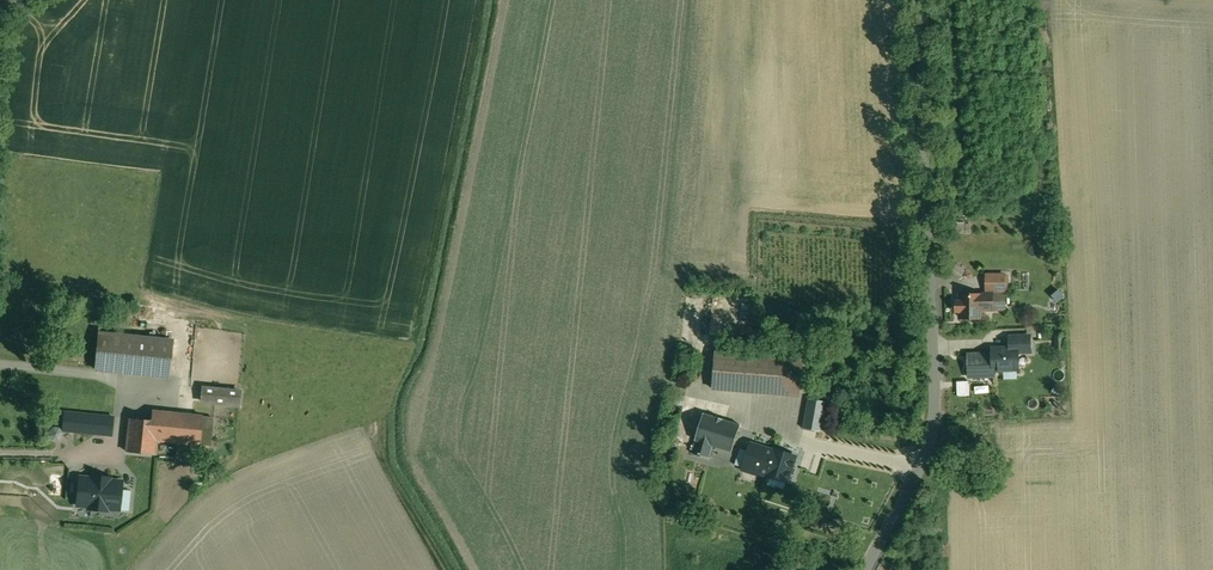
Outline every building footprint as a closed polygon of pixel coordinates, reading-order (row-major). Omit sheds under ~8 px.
[(1005,294),(992,295),(993,304),(1005,304),(1005,294)] [(992,295),(961,295),(961,318),(981,318),(981,304),(993,304),(992,295)] [(172,340),(100,333),(96,369),(168,376),(172,340)] [(1034,353),(1034,342),(1017,342),(1018,354),(1034,353)] [(786,361),(719,356),(718,365),(716,386),(783,392),(784,384),(784,383),(785,369),(786,361)] [(792,370),(785,369),(784,383),(791,384),(792,370)] [(979,372),(965,372),(965,381),(980,380),(979,372)] [(965,381),(960,381),(962,409),(981,409),(980,394),(996,393),(995,385),(980,386),(980,380),(965,381)] [(219,389),(207,388),(205,402),(217,403),(219,389)] [(818,403),(805,401),(800,428),(813,430),(818,403)] [(151,420),(129,418),(127,438),(149,440),(148,441),(157,442),(158,440),(200,445),(203,416),(152,411),(151,420)] [(113,417),(65,412),(63,430),(112,435),(113,417)] [(740,424),(704,413),(696,440),(697,440),(694,449),(682,446),(670,488),(700,496),(714,446),(731,451),(732,450),(752,456),(762,459),(770,434),(740,424)] [(211,417),(203,416),(200,445),(208,445),(211,417)] [(149,440),(127,438),(126,445),(122,445),(119,471),(157,475),(159,449),(157,449),(157,442),(148,441),(149,440)] [(752,456),(732,450),(731,451),(721,483),(751,492),(762,459),(752,456)] [(130,482),(93,477),(89,505),(126,510),(130,482)]
